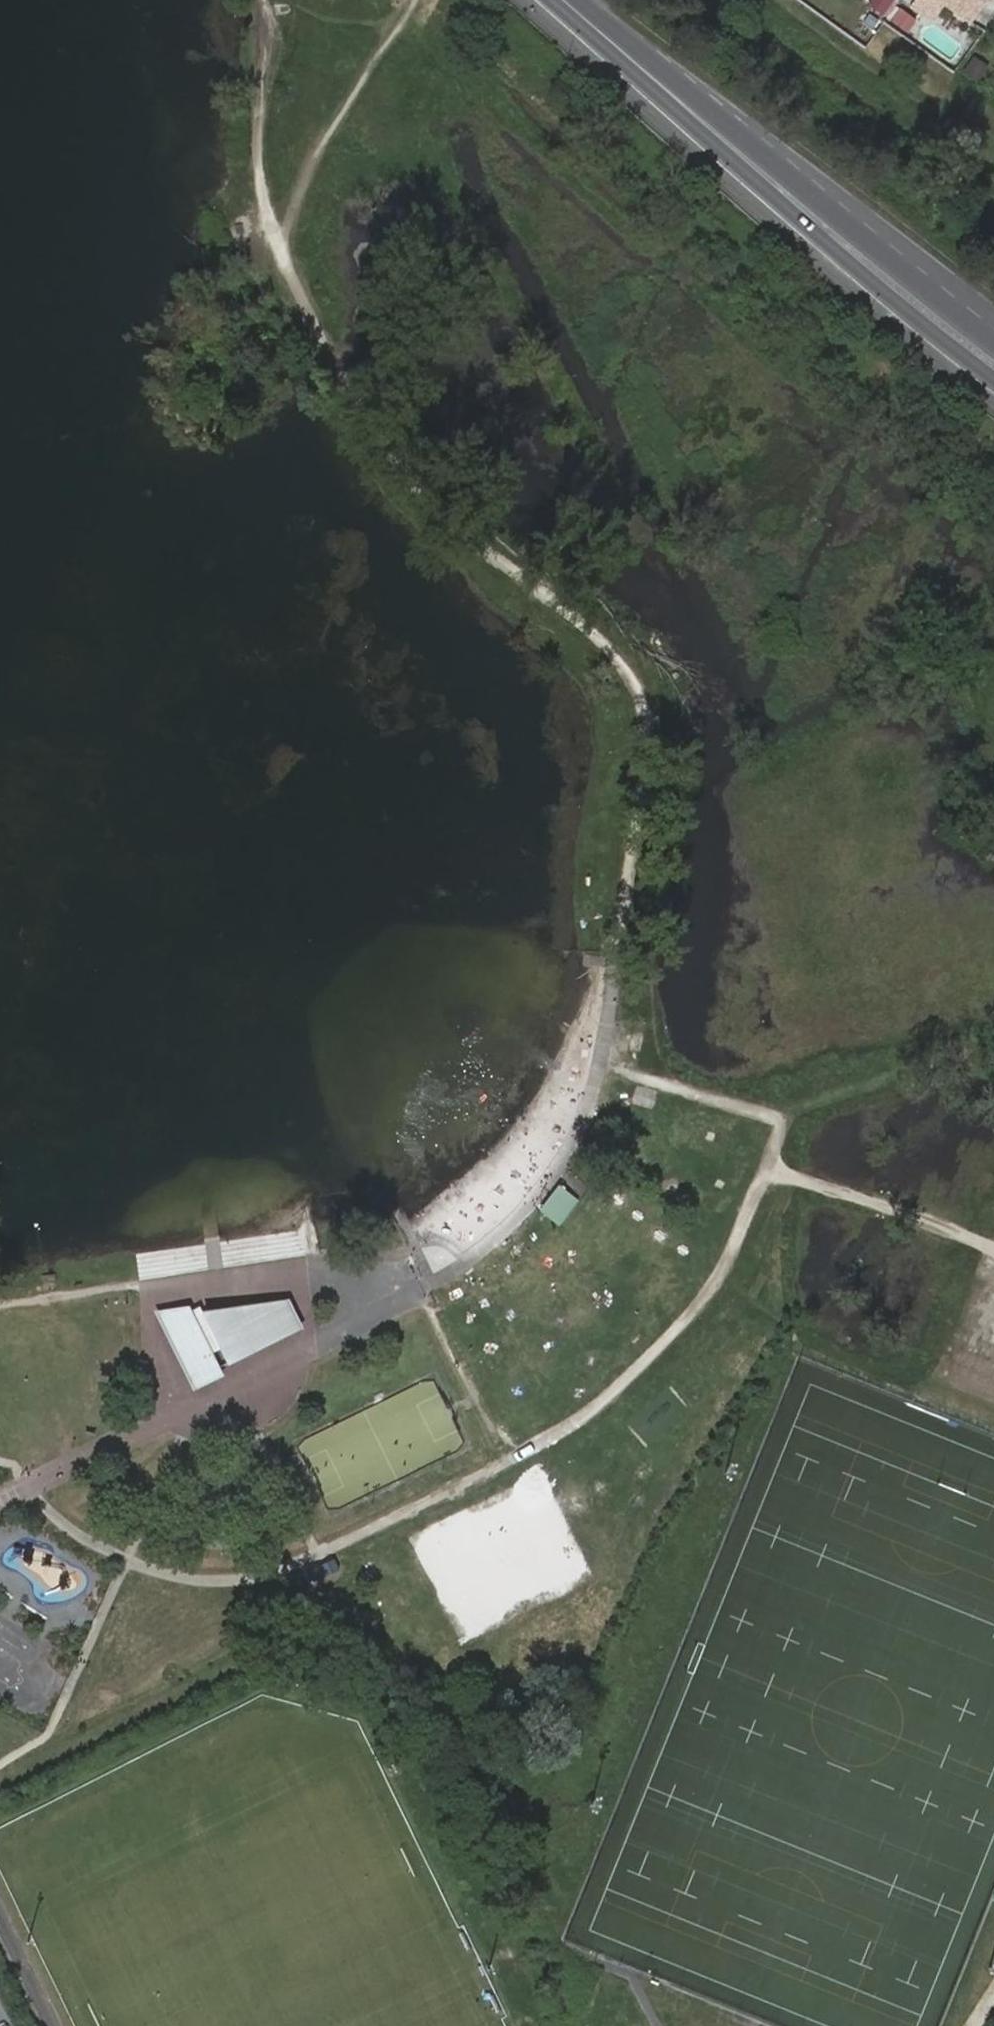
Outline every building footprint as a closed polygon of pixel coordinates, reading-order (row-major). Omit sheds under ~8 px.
[(910,31),(916,17),(895,8),(898,0),(861,0),(857,9),(910,31)] [(966,23),(983,0),(934,0),(966,23)] [(978,85),(990,67),(972,55),(960,73),(978,85)] [(652,1026),(624,1018),(616,1050),(643,1057),(652,1026)] [(556,1184),(536,1209),(557,1225),(577,1201),(556,1184)] [(190,1309),(158,1311),(194,1386),(219,1375),(209,1352),(218,1347),(226,1364),(296,1329),(284,1302),(203,1314),(194,1319),(190,1309)] [(422,1531),(410,1536),(459,1643),(482,1633),(474,1617),(517,1614),(517,1605),(507,1585),(532,1573),(499,1576),(497,1554),(479,1555),(478,1536),(434,1556),(428,1556),(423,1546),(422,1531)]
